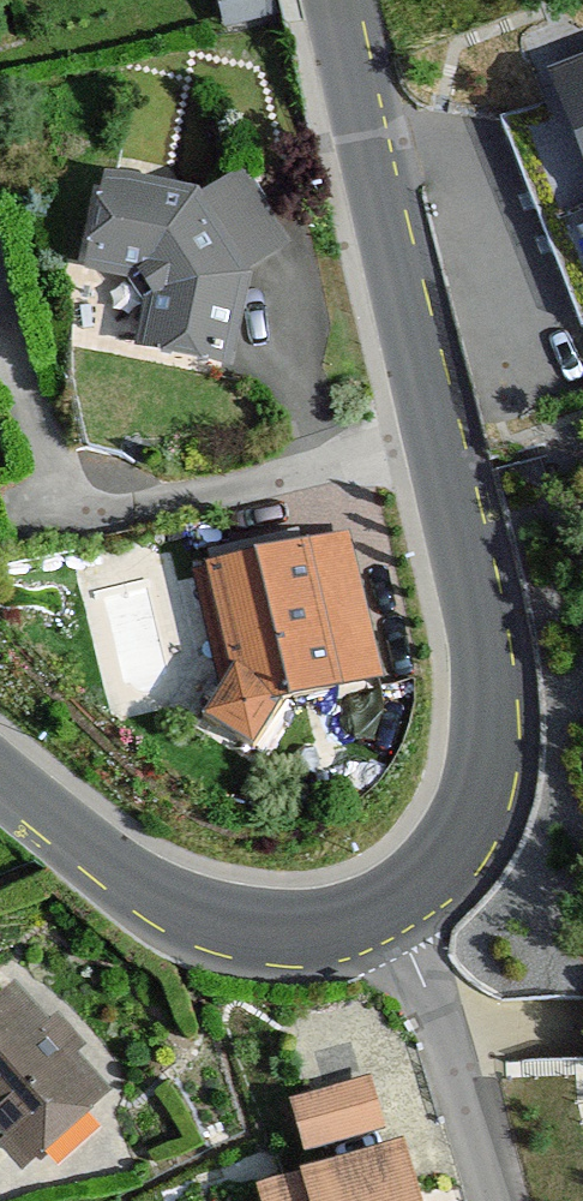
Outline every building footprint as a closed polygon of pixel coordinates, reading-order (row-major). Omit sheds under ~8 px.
[(223,27),(280,10),(277,0),(215,0),(223,27)] [(490,98),(536,227),(582,210),(582,65),(490,98)] [(207,189),(103,172),(85,261),(137,267),(151,289),(142,340),(232,357),(255,262),(294,232),(249,162),(207,189)] [(355,526),(203,559),(225,670),(198,710),(250,742),(279,694),(386,668),(355,526)] [(22,976),(0,995),(0,1137),(26,1166),(118,1085),(22,976)] [(378,1071),(293,1096),(308,1148),(393,1124),(378,1071)] [(255,1181),(260,1200),(427,1200),(409,1137),(255,1181)]
